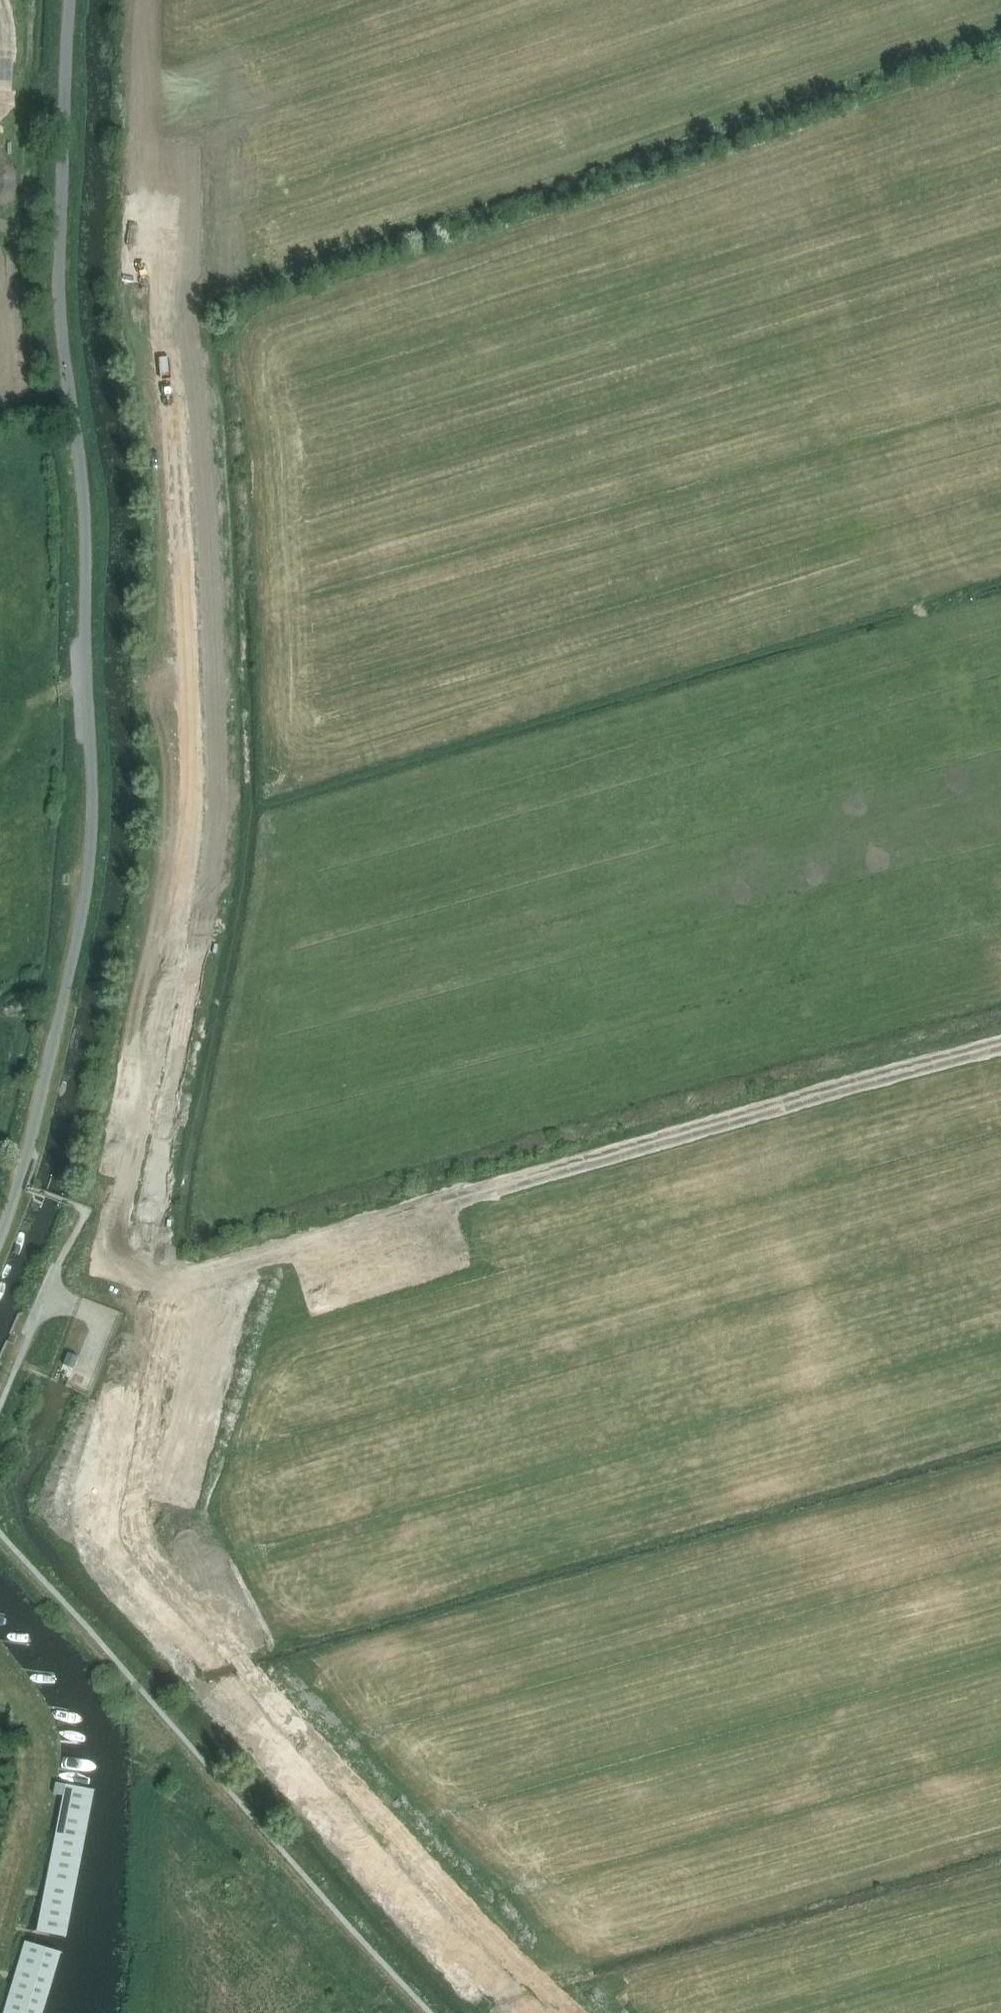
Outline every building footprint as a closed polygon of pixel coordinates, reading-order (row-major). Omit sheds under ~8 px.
[(72,1369),(77,1357),(67,1353),(62,1365),(72,1369)] [(53,1793),(63,1795),(37,1931),(65,1936),(94,1789),(55,1782),(53,1793)] [(3,2012),(41,2012),(60,1951),(25,1941),(3,2012)]
